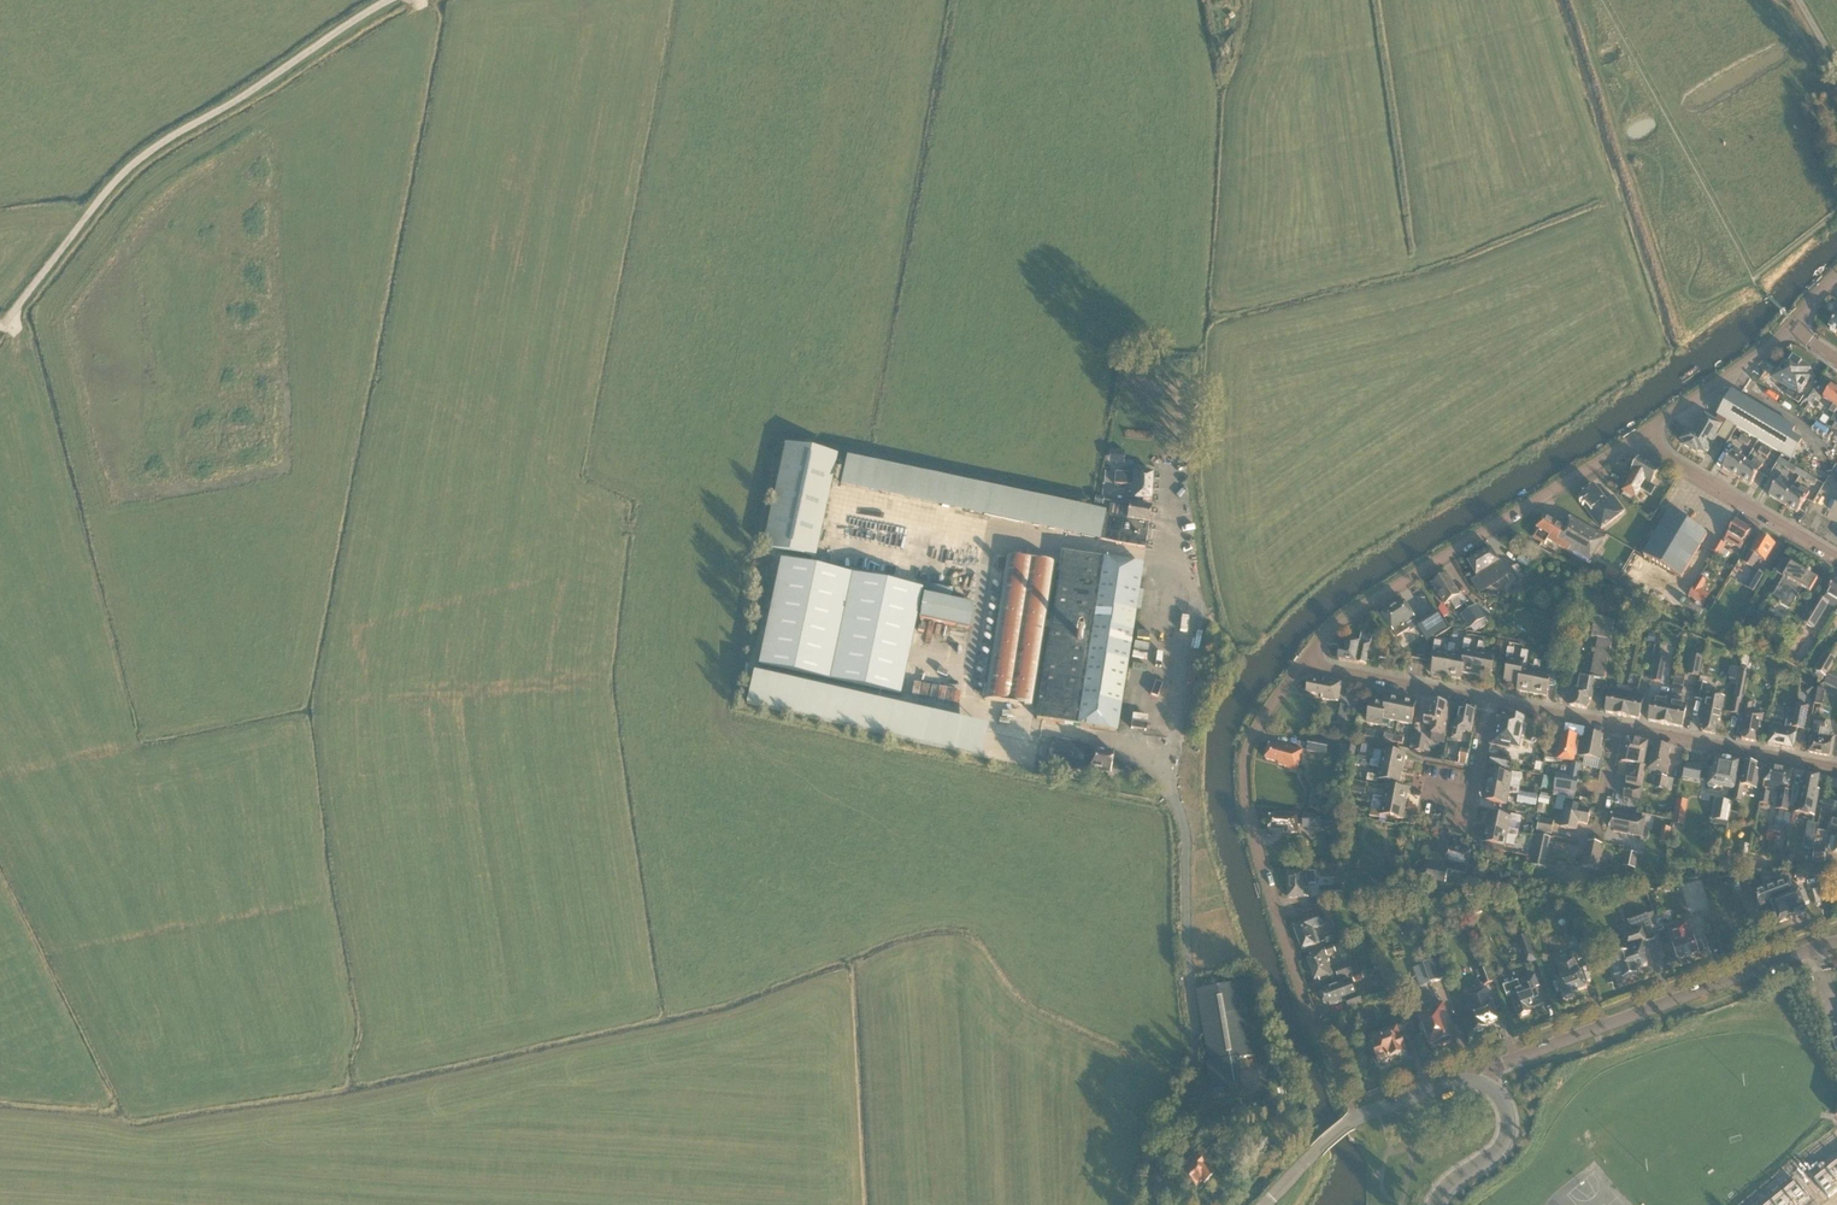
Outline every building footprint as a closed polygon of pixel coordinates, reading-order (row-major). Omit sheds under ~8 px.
[(1802,364),(1793,358),(1789,365),(1785,362),(1778,372),(1777,371),(1772,379),(1790,390),(1786,396),(1799,404),(1804,398),(1800,395),(1811,378),(1807,375),(1811,369),(1802,364)] [(1832,387),(1824,399),(1834,406),(1830,412),(1834,414),(1836,410),(1836,391),(1832,387)] [(1796,429),(1734,393),(1733,392),(1716,421),(1724,426),(1726,422),(1727,422),(1735,426),(1791,460),(1796,451),(1801,454),(1806,445),(1802,442),(1802,441),(1792,436),(1796,429)] [(1806,400),(1804,404),(1806,405),(1806,404),(1807,404),(1811,407),(1811,408),(1812,407),(1817,399),(1811,396),(1808,401),(1806,400)] [(1807,404),(1806,404),(1806,405),(1802,410),(1807,414),(1811,407),(1807,404)] [(1707,452),(1708,453),(1717,437),(1726,442),(1734,427),(1726,422),(1724,426),(1716,421),(1706,415),(1701,423),(1700,423),(1693,434),(1687,430),(1680,441),(1685,443),(1684,446),(1698,455),(1700,452),(1706,455),(1707,452)] [(1824,416),(1820,422),(1825,426),(1829,420),(1824,416)] [(1832,424),(1829,428),(1835,432),(1836,429),(1836,427),(1832,424)] [(1738,442),(1747,447),(1751,442),(1742,436),(1738,442)] [(816,561),(838,456),(785,445),(763,550),(816,561)] [(1767,459),(1771,453),(1762,448),(1759,454),(1767,459)] [(1737,478),(1746,462),(1739,458),(1742,453),(1735,449),(1723,469),(1737,478)] [(1120,466),(1121,459),(1106,457),(1106,464),(1120,466)] [(1636,500),(1641,491),(1651,497),(1656,489),(1651,486),(1660,470),(1640,459),(1632,473),(1633,474),(1622,492),(1636,500)] [(1746,462),(1737,478),(1751,486),(1764,466),(1754,460),(1752,465),(1746,462)] [(1100,541),(1105,516),(848,462),(841,492),(1099,546),(1100,541)] [(1785,470),(1794,475),(1797,469),(1789,464),(1785,470)] [(1130,486),(1152,488),(1153,474),(1139,473),(1140,471),(1133,471),(1132,474),(1116,473),(1115,484),(1115,485),(1130,485),(1130,486)] [(1784,505),(1793,490),(1786,485),(1788,481),(1781,476),(1769,497),(1784,505)] [(1817,481),(1808,476),(1805,481),(1813,486),(1817,481)] [(1151,501),(1152,488),(1130,486),(1129,494),(1131,494),(1131,502),(1138,502),(1138,500),(1151,501)] [(1614,498),(1608,503),(1595,486),(1580,498),(1589,509),(1587,511),(1601,530),(1624,512),(1614,498)] [(1793,490),(1784,505),(1798,514),(1810,493),(1801,488),(1798,493),(1793,490)] [(1096,497),(1095,504),(1103,506),(1104,498),(1096,497)] [(1105,516),(1100,541),(1144,550),(1149,524),(1151,509),(1129,505),(1128,509),(1127,520),(1123,519),(1123,518),(1108,516),(1105,516)] [(1110,506),(1108,516),(1123,518),(1123,519),(1127,520),(1128,509),(1110,506)] [(1643,556),(1682,579),(1708,536),(1669,513),(1643,556)] [(1571,518),(1564,529),(1544,518),(1538,529),(1538,530),(1533,539),(1545,546),(1548,541),(1590,565),(1606,538),(1571,518)] [(1737,541),(1744,545),(1752,531),(1737,522),(1725,541),(1734,547),(1737,541)] [(1759,558),(1766,562),(1776,545),(1761,537),(1745,565),(1753,569),(1759,558)] [(1711,552),(1720,557),(1726,546),(1718,541),(1711,552)] [(1482,592),(1489,588),(1488,586),(1491,584),(1488,579),(1504,570),(1491,549),(1469,562),(1480,581),(1474,585),(1477,591),(1480,589),(1482,592)] [(1055,564),(1035,561),(1005,556),(984,699),(1033,707),(1045,628),(1050,629),(1036,720),(1116,732),(1141,566),(1061,554),(1051,623),(1046,622),(1055,564)] [(758,666),(900,696),(922,591),(780,561),(758,666)] [(1771,600),(1790,611),(1803,590),(1810,594),(1818,581),(1810,577),(1812,575),(1809,574),(1808,575),(1785,561),(1777,575),(1784,578),(1771,600)] [(1519,566),(1513,570),(1521,583),(1527,579),(1519,566)] [(1610,568),(1605,576),(1616,582),(1621,574),(1610,568)] [(1744,588),(1754,593),(1764,575),(1755,570),(1744,588)] [(1432,585),(1446,606),(1461,597),(1447,576),(1432,585)] [(1688,598),(1703,607),(1710,596),(1702,591),(1707,582),(1700,578),(1688,598)] [(1824,601),(1836,609),(1836,582),(1836,581),(1824,601)] [(926,586),(924,596),(951,602),(953,592),(926,586)] [(965,605),(951,602),(924,596),(919,622),(970,631),(974,607),(965,605)] [(1803,624),(1814,630),(1829,605),(1824,601),(1818,598),(1803,624)] [(1436,611),(1418,622),(1405,602),(1384,616),(1398,638),(1411,630),(1412,632),(1419,627),(1427,641),(1447,628),(1436,611)] [(1461,617),(1470,630),(1486,620),(1478,606),(1461,617)] [(1808,610),(1802,607),(1796,619),(1802,622),(1808,610)] [(1605,681),(1613,642),(1611,642),(1616,620),(1596,616),(1592,638),(1598,639),(1591,674),(1583,672),(1582,676),(1605,681)] [(939,645),(950,646),(952,632),(941,631),(939,645)] [(1357,664),(1367,666),(1373,637),(1362,635),(1361,642),(1347,639),(1345,650),(1341,649),(1339,660),(1357,664)] [(1466,657),(1463,673),(1477,676),(1481,653),(1478,652),(1470,651),(1471,641),(1465,640),(1463,651),(1466,651),(1465,657),(1466,657)] [(1451,654),(1448,654),(1440,652),(1442,643),(1436,642),(1434,652),(1437,653),(1432,675),(1447,678),(1451,654)] [(1391,645),(1383,643),(1379,659),(1387,660),(1391,645)] [(1481,653),(1477,676),(1491,679),(1496,656),(1484,654),(1486,644),(1479,643),(1478,652),(1481,653)] [(1466,657),(1465,657),(1454,655),(1456,646),(1450,644),(1448,654),(1451,654),(1447,678),(1461,681),(1463,673),(1466,657)] [(1519,668),(1521,661),(1513,659),(1515,650),(1509,649),(1507,659),(1509,660),(1505,682),(1519,685),(1522,669),(1519,668)] [(1522,669),(1519,685),(1518,692),(1532,695),(1537,672),(1534,671),(1526,669),(1529,653),(1523,652),(1521,661),(1519,668),(1522,669)] [(1816,673),(1826,679),(1836,662),(1826,655),(1816,673)] [(1692,656),(1688,675),(1700,678),(1703,658),(1692,656)] [(1552,674),(1540,672),(1542,663),(1535,661),(1534,671),(1537,672),(1532,695),(1547,698),(1549,687),(1552,674)] [(950,674),(952,668),(935,663),(933,670),(950,674)] [(1653,681),(1662,683),(1665,668),(1656,666),(1653,681)] [(1729,680),(1738,681),(1741,669),(1732,667),(1731,668),(1730,669),(1730,670),(1730,671),(1729,672),(1729,674),(1729,675),(1729,677),(1729,678),(1729,680)] [(1552,674),(1549,687),(1556,688),(1560,669),(1553,668),(1552,674)] [(1826,684),(1836,689),(1836,676),(1830,673),(1826,684)] [(988,728),(754,674),(747,705),(981,758),(988,728)] [(1590,699),(1592,700),(1596,682),(1576,678),(1570,706),(1588,710),(1590,699)] [(1322,700),(1338,703),(1342,683),(1325,680),(1324,685),(1310,682),(1307,694),(1323,697),(1322,700)] [(1707,685),(1699,683),(1695,699),(1704,702),(1707,685)] [(1623,717),(1628,688),(1617,686),(1616,693),(1610,692),(1606,713),(1623,717)] [(1737,686),(1734,700),(1742,701),(1743,701),(1746,688),(1737,686)] [(1809,698),(1815,694),(1811,686),(1804,690),(1809,698)] [(1682,696),(1683,688),(1674,687),(1672,694),(1682,696)] [(1628,688),(1623,717),(1640,720),(1644,698),(1638,697),(1639,691),(1628,688)] [(1826,691),(1818,689),(1815,705),(1822,707),(1826,691)] [(1718,721),(1721,722),(1725,698),(1707,694),(1701,727),(1704,728),(1703,732),(1715,735),(1718,721)] [(1666,725),(1671,697),(1661,695),(1659,701),(1653,700),(1649,722),(1666,725)] [(1383,720),(1384,720),(1398,723),(1402,700),(1387,697),(1386,704),(1383,720)] [(1671,697),(1666,725),(1683,728),(1687,707),(1681,706),(1682,699),(1671,697)] [(1402,700),(1398,723),(1412,726),(1417,703),(1402,700)] [(1742,701),(1734,700),(1731,713),(1739,715),(1742,701)] [(1383,720),(1386,704),(1372,701),(1367,724),(1382,727),(1384,720),(1383,720)] [(1447,705),(1447,704),(1433,701),(1430,716),(1427,715),(1425,725),(1434,727),(1432,734),(1446,737),(1452,706),(1447,705)] [(1759,729),(1762,730),(1764,715),(1752,712),(1753,703),(1746,702),(1740,735),(1743,736),(1742,741),(1756,744),(1759,729)] [(1345,706),(1337,705),(1333,723),(1345,726),(1347,714),(1344,714),(1345,706)] [(1798,730),(1804,731),(1809,707),(1796,705),(1793,721),(1787,720),(1786,727),(1772,725),(1768,746),(1794,750),(1798,730)] [(1471,734),(1476,712),(1469,711),(1468,710),(1462,708),(1461,709),(1460,709),(1458,722),(1455,722),(1451,740),(1462,742),(1464,732),(1471,734)] [(1524,732),(1522,731),(1525,720),(1499,715),(1496,731),(1494,731),(1490,746),(1509,750),(1509,748),(1519,750),(1521,739),(1523,738),(1524,732)] [(1833,739),(1823,736),(1819,736),(1820,729),(1824,729),(1826,721),(1816,719),(1809,753),(1830,757),(1833,739)] [(1374,740),(1376,733),(1366,732),(1365,738),(1374,740)] [(1577,756),(1601,761),(1603,750),(1601,750),(1604,737),(1587,734),(1585,742),(1581,741),(1577,756)] [(1393,743),(1394,737),(1385,735),(1383,741),(1393,743)] [(1556,759),(1573,762),(1578,737),(1564,735),(1561,750),(1557,750),(1556,759)] [(1415,752),(1424,754),(1427,740),(1412,736),(1409,748),(1415,749),(1415,752)] [(1394,737),(1393,743),(1403,745),(1404,739),(1394,737)] [(1342,746),(1309,739),(1307,752),(1326,756),(1326,755),(1340,757),(1342,746)] [(1641,797),(1647,768),(1644,767),(1648,744),(1630,741),(1626,744),(1622,763),(1636,765),(1634,776),(1627,775),(1625,794),(1624,799),(1640,802),(1641,797)] [(1286,769),(1297,772),(1303,752),(1276,744),(1275,747),(1270,745),(1266,760),(1280,763),(1279,765),(1286,767),(1286,769)] [(1649,771),(1668,775),(1670,763),(1668,762),(1671,749),(1655,745),(1649,771)] [(1346,747),(1344,759),(1354,761),(1357,748),(1346,747)] [(1087,771),(1109,776),(1113,754),(1091,749),(1087,771)] [(1461,750),(1459,764),(1467,766),(1469,751),(1461,750)] [(1380,766),(1404,770),(1406,755),(1383,751),(1381,763),(1372,761),(1370,767),(1379,769),(1380,766)] [(1359,753),(1358,761),(1368,762),(1369,755),(1359,753)] [(1503,759),(1491,756),(1489,766),(1495,767),(1501,768),(1503,759)] [(1734,790),(1740,762),(1715,757),(1713,770),(1711,769),(1708,785),(1709,785),(1710,788),(1714,789),(1717,787),(1734,790)] [(1686,763),(1683,779),(1692,781),(1695,765),(1686,763)] [(1744,787),(1757,789),(1760,772),(1757,771),(1758,766),(1746,763),(1745,769),(1741,770),(1738,786),(1737,786),(1734,801),(1741,802),(1744,787)] [(1554,789),(1576,793),(1581,766),(1571,765),(1569,776),(1557,774),(1554,789)] [(1401,785),(1404,770),(1380,766),(1379,769),(1378,777),(1369,775),(1368,781),(1378,783),(1378,781),(1401,785)] [(1495,767),(1494,773),(1513,777),(1513,774),(1514,770),(1510,770),(1501,768),(1495,767)] [(1776,810),(1788,812),(1792,793),(1788,792),(1792,772),(1768,768),(1764,788),(1780,791),(1776,810)] [(1510,791),(1511,788),(1512,780),(1522,781),(1523,775),(1513,774),(1513,777),(1494,773),(1489,772),(1486,787),(1510,791)] [(1819,791),(1817,791),(1820,778),(1806,775),(1804,785),(1802,785),(1796,813),(1815,817),(1819,791)] [(1674,779),(1658,777),(1656,789),(1672,792),(1674,779)] [(1365,795),(1367,786),(1354,784),(1353,793),(1365,795)] [(1383,801),(1406,806),(1409,791),(1386,787),(1384,798),(1374,797),(1373,803),(1382,805),(1383,801)] [(1520,789),(1511,788),(1510,791),(1486,787),(1484,801),(1507,806),(1510,794),(1519,795),(1520,789)] [(1319,793),(1311,791),(1307,810),(1316,812),(1319,793)] [(1768,805),(1770,793),(1763,792),(1760,804),(1768,805)] [(1545,813),(1546,806),(1548,798),(1548,796),(1541,795),(1538,812),(1545,813)] [(1822,807),(1835,811),(1836,803),(1824,800),(1822,807)] [(1404,820),(1406,806),(1383,801),(1382,805),(1381,813),(1372,811),(1370,817),(1380,819),(1381,816),(1388,817),(1404,820)] [(1729,823),(1732,805),(1717,802),(1713,821),(1729,823)] [(1579,823),(1588,825),(1591,811),(1582,809),(1582,807),(1566,803),(1561,827),(1577,831),(1579,823)] [(1303,817),(1299,817),(1299,814),(1275,813),(1275,817),(1271,817),(1271,831),(1284,832),(1284,834),(1298,834),(1299,826),(1303,826),(1303,829),(1323,830),(1324,815),(1304,814),(1303,817)] [(1674,813),(1672,825),(1684,827),(1686,815),(1674,813)] [(1784,828),(1779,827),(1777,833),(1788,835),(1789,829),(1790,830),(1793,815),(1787,813),(1784,828)] [(1509,833),(1510,830),(1511,822),(1521,824),(1522,818),(1512,816),(1512,819),(1489,814),(1486,829),(1509,833)] [(1380,819),(1380,823),(1386,824),(1388,817),(1381,816),(1380,819)] [(1626,816),(1625,818),(1612,816),(1610,829),(1614,830),(1614,832),(1642,838),(1644,829),(1646,820),(1626,816)] [(1324,829),(1333,829),(1333,819),(1325,819),(1324,829)] [(1554,823),(1536,819),(1534,831),(1551,834),(1554,823)] [(1808,830),(1806,840),(1814,841),(1817,825),(1812,824),(1812,827),(1808,826),(1808,830)] [(1519,832),(1510,830),(1509,833),(1486,829),(1483,843),(1506,848),(1508,836),(1518,838),(1519,832)] [(1530,858),(1547,862),(1551,839),(1535,836),(1530,858)] [(1505,847),(1483,843),(1482,848),(1504,852),(1505,847)] [(1582,868),(1607,872),(1609,861),(1602,860),(1604,851),(1601,851),(1602,846),(1589,844),(1587,857),(1584,857),(1582,868)] [(1749,846),(1740,845),(1737,860),(1747,862),(1749,846)] [(1449,871),(1467,875),(1471,853),(1447,848),(1442,870),(1425,867),(1423,879),(1446,884),(1449,871)] [(1813,863),(1825,863),(1826,849),(1813,849),(1813,863)] [(1622,872),(1635,875),(1639,855),(1626,852),(1622,872)] [(1755,871),(1758,858),(1748,856),(1746,869),(1755,871)] [(1482,876),(1483,870),(1474,868),(1473,875),(1482,876)] [(1288,873),(1289,898),(1309,898),(1309,885),(1317,885),(1317,873),(1288,873)] [(1404,873),(1402,882),(1410,883),(1412,875),(1404,873)] [(1699,881),(1681,887),(1689,915),(1708,909),(1699,881)] [(1763,890),(1763,891),(1752,895),(1757,909),(1768,904),(1769,905),(1772,904),(1779,924),(1807,914),(1804,906),(1810,904),(1805,893),(1800,895),(1799,894),(1793,896),(1791,892),(1793,892),(1790,883),(1788,884),(1787,881),(1763,890)] [(1320,888),(1321,904),(1343,903),(1343,887),(1320,888)] [(1481,905),(1473,908),(1475,915),(1477,915),(1483,913),(1481,905)] [(1294,926),(1303,950),(1320,944),(1315,929),(1327,924),(1323,912),(1305,919),(1306,922),(1294,926)] [(1622,973),(1624,980),(1638,976),(1636,970),(1648,966),(1645,957),(1646,957),(1644,951),(1646,951),(1643,944),(1655,939),(1661,937),(1653,914),(1647,916),(1629,922),(1633,934),(1624,937),(1627,946),(1617,949),(1620,957),(1616,958),(1618,965),(1612,967),(1615,976),(1622,973)] [(1655,918),(1660,933),(1665,930),(1660,916),(1655,918)] [(1694,939),(1692,940),(1686,923),(1669,930),(1674,946),(1679,961),(1699,954),(1694,939)] [(1324,936),(1328,946),(1337,942),(1334,933),(1324,936)] [(1517,941),(1526,967),(1537,963),(1527,937),(1517,941)] [(1574,948),(1578,961),(1586,958),(1582,945),(1574,948)] [(1320,982),(1335,977),(1327,957),(1337,954),(1334,946),(1311,955),(1312,957),(1307,959),(1315,981),(1320,980),(1320,982)] [(1581,972),(1580,973),(1575,960),(1557,966),(1562,979),(1556,981),(1563,1000),(1567,1001),(1573,999),(1575,995),(1574,994),(1587,989),(1581,972)] [(1437,961),(1425,966),(1431,984),(1444,979),(1437,961)] [(1357,966),(1351,968),(1349,964),(1335,970),(1339,980),(1360,973),(1357,966)] [(1355,983),(1364,980),(1362,974),(1352,977),(1355,983)] [(1542,1006),(1536,989),(1539,988),(1535,977),(1504,988),(1507,997),(1511,995),(1520,1018),(1531,1014),(1529,1010),(1542,1006)] [(1360,996),(1357,997),(1351,980),(1325,989),(1327,992),(1321,994),(1325,1005),(1331,1004),(1332,1006),(1346,1001),(1349,1008),(1363,1003),(1360,996)] [(1385,984),(1389,994),(1400,990),(1397,984),(1392,986),(1391,982),(1385,984)] [(1209,1084),(1228,1081),(1225,1063),(1254,1058),(1242,985),(1195,992),(1208,1066),(1206,1066),(1209,1084)] [(1467,1012),(1475,1032),(1479,1034),(1483,1032),(1484,1029),(1486,1028),(1485,1026),(1499,1021),(1487,989),(1466,997),(1471,1011),(1467,1012)] [(1443,1005),(1433,1009),(1419,1014),(1431,1047),(1439,1044),(1443,1046),(1450,1043),(1452,1039),(1447,1026),(1451,1025),(1443,1005)] [(1410,1025),(1405,1012),(1398,1014),(1403,1028),(1410,1025)] [(1370,1040),(1379,1065),(1407,1054),(1398,1029),(1370,1040)] [(1181,1145),(1198,1148),(1200,1139),(1182,1136),(1181,1145)] [(1833,1145),(1828,1139),(1825,1143),(1829,1148),(1833,1145)] [(1821,1155),(1816,1150),(1812,1152),(1817,1158),(1821,1155)] [(1190,1159),(1183,1152),(1174,1161),(1181,1168),(1179,1171),(1182,1173),(1181,1174),(1195,1188),(1201,1182),(1203,1184),(1211,1176),(1204,1169),(1205,1168),(1193,1156),(1190,1159)] [(1817,1158),(1812,1152),(1809,1156),(1813,1161),(1817,1158)] [(1826,1170),(1836,1184),(1836,1161),(1826,1170)] [(1813,1180),(1828,1199),(1836,1192),(1836,1184),(1826,1170),(1813,1180)] [(1784,1185),(1779,1179),(1775,1182),(1780,1188),(1784,1185)] [(1783,1192),(1794,1204),(1805,1204),(1811,1200),(1796,1181),(1783,1192)] [(1780,1188),(1775,1182),(1772,1185),(1776,1191),(1780,1188)] [(1771,1201),(1774,1204),(1794,1204),(1783,1192),(1771,1201)]
